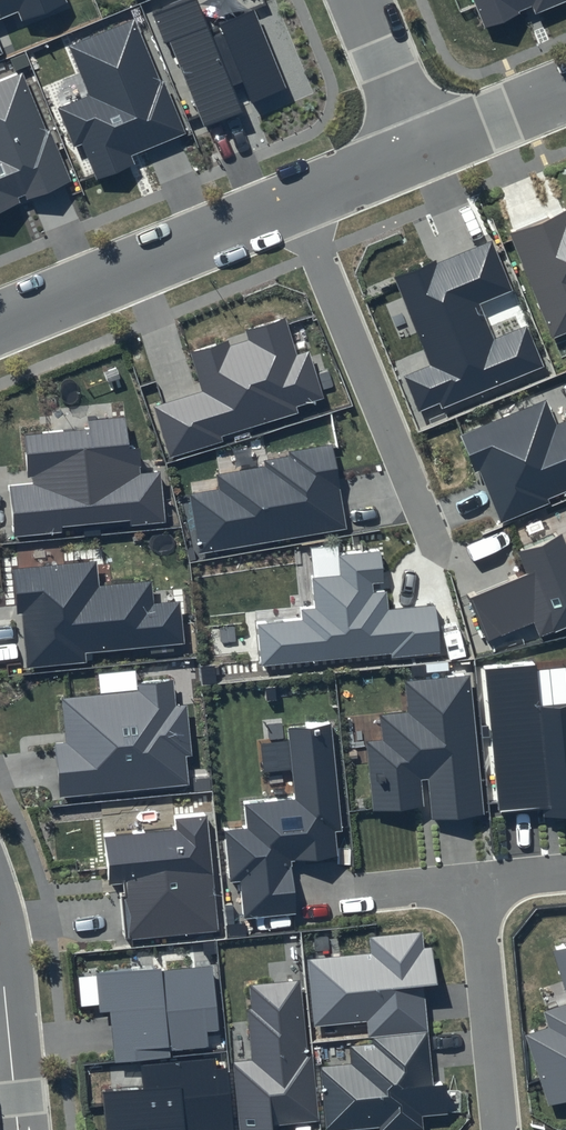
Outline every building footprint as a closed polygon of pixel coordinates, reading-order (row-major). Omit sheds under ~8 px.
[(19,11),(24,22),(68,4),(66,0),(0,0),(0,18),(19,11)] [(152,12),(165,45),(170,43),(205,127),(242,111),(232,86),(243,82),(251,102),(287,87),(256,10),(219,25),(223,34),(214,37),(198,0),(181,0),(152,12)] [(484,26),(532,6),(536,14),(565,1),(565,0),(473,0),(484,26)] [(137,19),(70,47),(89,94),(58,108),(74,147),(83,144),(98,180),(135,165),(131,157),(187,134),(137,19)] [(0,82),(0,211),(71,182),(23,72),(0,82)] [(510,234),(554,338),(565,333),(565,211),(510,234)] [(494,237),(396,278),(432,365),(405,376),(419,410),(440,401),(443,409),(546,366),(527,322),(496,336),(483,306),(517,292),(494,237)] [(229,338),(191,350),(204,391),(154,406),(170,457),(222,440),(221,436),(297,412),(295,406),(324,397),(310,352),(299,355),(286,316),(244,329),(247,340),(232,345),(229,338)] [(460,435),(475,473),(480,471),(502,523),(550,503),(548,499),(565,492),(565,420),(556,424),(546,400),(460,435)] [(87,430),(26,436),(30,486),(10,488),(14,536),(62,531),(61,527),(129,520),(130,526),(165,522),(160,472),(140,474),(137,446),(130,447),(127,416),(87,420),(87,430)] [(219,490),(190,495),(200,553),(346,528),(332,445),(288,452),(288,456),(264,460),(265,466),(217,475),(219,490)] [(470,597),(488,641),(534,622),(540,637),(565,626),(565,543),(562,533),(517,552),(526,573),(470,597)] [(302,621),(257,625),(261,666),(391,654),(391,657),(438,653),(434,606),(390,610),(388,591),(374,592),(373,583),(384,582),(381,552),(340,555),(342,577),(313,579),(316,608),(301,610),(302,621)] [(150,582),(98,587),(96,561),(13,570),(18,614),(21,614),(27,668),(86,662),(85,652),(184,643),(180,602),(153,605),(150,582)] [(484,668),(499,812),(544,807),(545,818),(565,816),(565,703),(539,705),(535,663),(484,668)] [(470,675),(405,682),(408,711),(380,714),(382,738),(366,740),(373,811),(423,806),(420,779),(428,779),(432,819),(485,813),(470,675)] [(138,691),(62,698),(66,742),(56,743),(61,797),(188,784),(185,756),(192,755),(186,705),(175,706),(173,680),(137,684),(138,691)] [(331,723),(287,728),(295,799),(245,804),(247,830),(225,832),(231,883),(241,882),(245,918),(295,913),(289,861),(337,856),(335,833),(343,832),(331,723)] [(175,830),(105,837),(109,885),(120,884),(126,939),(217,930),(206,817),(174,820),(175,830)] [(366,1022),(367,1036),(428,1030),(424,988),(439,986),(435,948),(423,949),(421,932),(368,937),(370,954),(308,960),(314,1027),(366,1022)] [(553,949),(565,989),(565,944),(553,949)] [(212,965),(80,979),(83,1004),(97,1003),(98,1014),(108,1013),(112,1061),(171,1055),(170,1051),(208,1047),(206,1031),(218,1030),(212,965)] [(247,986),(254,1060),(231,1062),(238,1129),(276,1129),(275,1125),(317,1120),(304,980),(247,986)] [(542,1012),(547,1029),(527,1036),(550,1104),(565,1099),(565,1004),(542,1012)] [(320,1068),(326,1129),(350,1129),(378,1127),(378,1129),(422,1129),(421,1116),(448,1113),(446,1087),(433,1088),(428,1034),(372,1039),(373,1045),(350,1047),(351,1065),(320,1068)] [(141,1066),(143,1088),(103,1092),(107,1129),(233,1129),(226,1068),(216,1069),(215,1058),(141,1066)]
